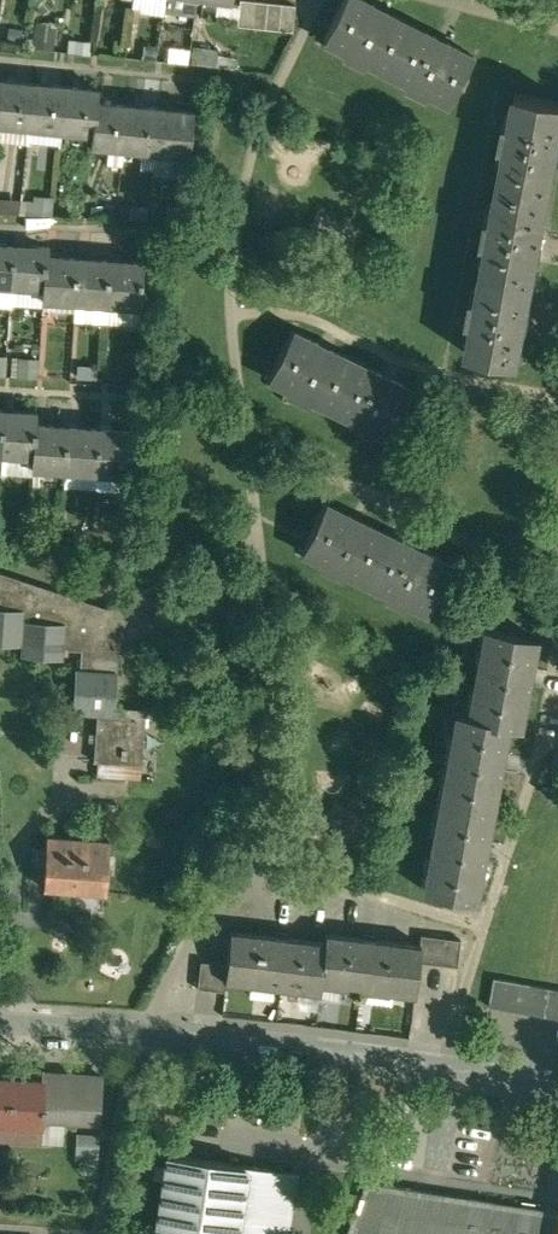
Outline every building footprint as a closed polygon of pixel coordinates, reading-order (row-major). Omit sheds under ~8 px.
[(238,21),(251,22),(254,0),(240,0),(238,21)] [(251,22),(265,24),(268,0),(254,0),(251,22)] [(265,24),(279,25),(282,0),(268,0),(265,24)] [(293,0),(282,0),(279,25),(293,27),(295,0),(293,0)] [(370,0),(341,0),(324,35),(344,46),(341,51),(363,62),(366,57),(386,67),(410,20),(370,0)] [(28,35),(49,42),(56,20),(35,14),(28,35)] [(472,51),(410,20),(386,67),(405,77),(403,81),(425,92),(427,88),(448,98),(472,51)] [(1,73),(0,83),(0,118),(29,121),(34,77),(1,73)] [(66,80),(34,77),(29,121),(61,124),(66,80)] [(98,83),(66,80),(61,124),(93,127),(97,96),(98,83)] [(553,190),(557,164),(557,96),(519,89),(513,122),(509,121),(505,142),(509,143),(502,180),(553,190)] [(128,99),(97,96),(93,127),(92,140),(124,143),(128,99)] [(160,102),(128,99),(124,143),(156,146),(160,102)] [(192,105),(160,102),(156,146),(176,148),(176,142),(188,143),(192,105)] [(485,268),(536,278),(542,246),(544,247),(546,234),(544,234),(553,190),(502,180),(495,216),(490,216),(486,238),(491,239),(485,268)] [(0,241),(0,284),(14,285),(16,242),(0,241)] [(50,244),(16,242),(14,285),(45,287),(46,287),(48,256),(49,256),(50,244)] [(49,256),(48,256),(46,287),(45,287),(44,299),(77,301),(80,258),(49,256)] [(112,260),(80,258),(77,301),(109,303),(112,260)] [(145,263),(112,260),(109,303),(141,306),(145,263)] [(536,278),(485,268),(480,295),(476,295),(472,316),(476,317),(470,348),(522,358),(529,318),(531,318),(534,304),(531,304),(536,278)] [(358,361),(294,330),(271,378),(291,388),(289,394),(310,405),(313,399),(334,410),(358,361)] [(13,358),(13,365),(22,365),(22,374),(36,375),(37,358),(13,358)] [(420,392),(358,361),(334,410),(354,420),(351,425),(372,436),(375,431),(396,441),(420,392)] [(36,412),(4,410),(1,454),(34,456),(36,425),(36,412)] [(67,426),(36,425),(34,456),(33,468),(64,470),(67,426)] [(99,429),(67,426),(64,470),(97,472),(99,429)] [(133,431),(99,429),(97,472),(130,474),(133,431)] [(390,534),(327,504),(304,552),(325,562),(322,567),(344,578),(346,573),(367,583),(390,534)] [(454,563),(390,534),(367,583),(388,592),(385,598),(407,608),(409,603),(431,613),(454,563)] [(0,571),(0,642),(23,644),(23,643),(25,644),(24,655),(64,658),(65,648),(84,649),(82,668),(78,668),(75,711),(79,712),(98,713),(99,706),(117,707),(121,640),(127,621),(167,598),(159,582),(110,608),(0,571)] [(169,576),(159,582),(167,598),(178,592),(169,576)] [(536,638),(486,629),(478,672),(528,681),(536,638)] [(528,681),(478,672),(471,716),(509,723),(520,725),(528,681)] [(148,708),(117,707),(99,706),(98,713),(96,761),(99,761),(143,764),(145,764),(148,708)] [(471,716),(459,714),(451,757),(501,766),(509,723),(471,716)] [(501,766),(451,757),(443,801),(493,810),(501,766)] [(143,764),(99,761),(98,774),(142,777),(143,764)] [(493,810),(443,801),(434,844),(485,853),(493,810)] [(278,836),(265,830),(261,838),(274,845),(278,836)] [(109,841),(52,836),(52,833),(51,833),(46,886),(48,886),(48,884),(105,888),(105,891),(107,891),(111,838),(109,838),(109,841)] [(485,853),(434,844),(426,889),(476,898),(485,853)] [(326,943),(232,932),(228,964),(226,981),(227,982),(321,992),(322,985),(321,984),(326,943)] [(421,945),(327,935),(326,943),(321,984),(322,985),(416,995),(420,963),(419,962),(421,945)] [(462,940),(422,935),(421,945),(419,962),(420,963),(458,967),(462,940)] [(228,964),(203,961),(200,988),(226,991),(227,982),(226,981),(228,964)] [(495,978),(490,1006),(557,1018),(557,989),(495,978)] [(105,1077),(44,1073),(44,1081),(42,1121),(43,1121),(102,1125),(105,1077)] [(10,1123),(13,1079),(0,1078),(0,1122),(10,1123)] [(44,1081),(13,1079),(10,1123),(42,1125),(43,1121),(42,1121),(44,1081)] [(0,1122),(0,1138),(9,1139),(10,1123),(0,1122)] [(42,1125),(10,1123),(9,1139),(41,1141),(42,1125)] [(97,1158),(97,1133),(76,1132),(76,1157),(97,1158)] [(170,1152),(158,1233),(286,1233),(295,1171),(170,1152)] [(419,1190),(366,1181),(360,1196),(356,1194),(351,1207),(356,1209),(347,1233),(413,1233),(419,1190)] [(419,1190),(413,1233),(557,1233),(557,1211),(444,1195),(419,1190)]
